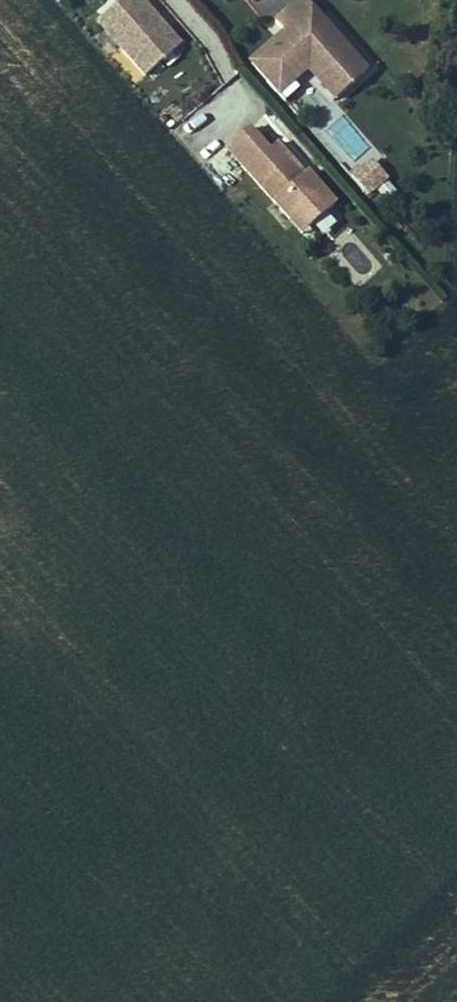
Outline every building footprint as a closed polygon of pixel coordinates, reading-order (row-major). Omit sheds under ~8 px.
[(165,24),(159,16),(144,0),(113,0),(95,16),(143,70),(179,39),(165,24)] [(301,0),(275,23),(285,34),(290,40),(283,46),(278,40),(251,64),(267,82),(280,70),(290,82),(303,71),(311,72),(336,99),(366,73),(301,0)] [(290,40),(285,34),(278,40),(283,46),(290,40)] [(277,94),(290,82),(280,70),(267,82),(277,94)] [(303,175),(276,144),(268,151),(248,129),(226,149),(289,220),(298,212),(310,226),(335,205),(313,180),(310,183),(303,175)] [(372,161),(354,176),(370,194),(388,179),(372,161)] [(313,180),(306,172),(303,175),(310,183),(313,180)] [(310,226),(298,212),(289,220),(301,234),(310,226)]
